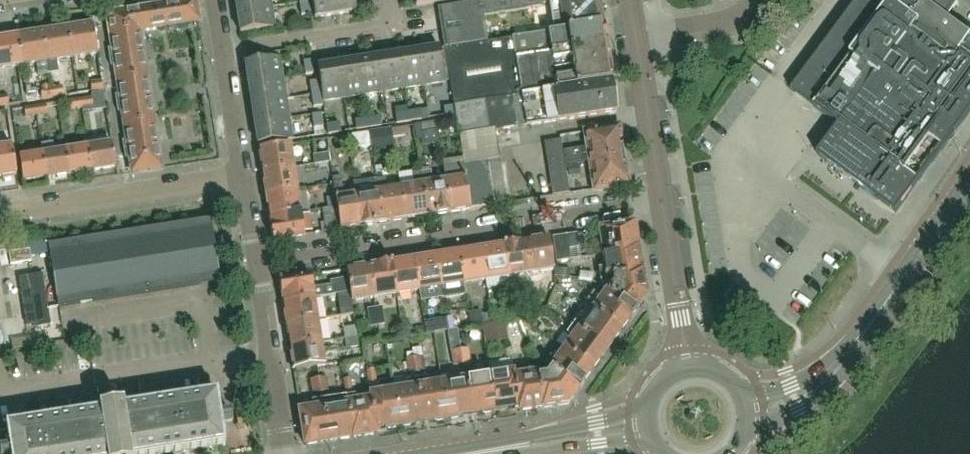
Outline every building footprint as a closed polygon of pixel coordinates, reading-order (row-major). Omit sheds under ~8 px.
[(271,0),(235,0),(237,13),(272,7),(271,0)] [(333,0),(312,0),(315,18),(335,15),(333,0)] [(354,0),(333,0),(335,15),(356,12),(354,0)] [(550,2),(550,1),(550,0),(485,0),(437,8),(444,49),(488,42),(484,15),(550,5),(550,2)] [(553,22),(514,28),(515,38),(531,35),(604,26),(600,0),(560,0),(550,1),(550,2),(550,5),(553,22)] [(915,1),(914,0),(859,0),(792,91),(818,110),(840,127),(818,156),(896,214),(969,114),(969,35),(969,34),(966,39),(963,37),(944,23),(944,22),(958,3),(955,0),(925,0),(921,5),(915,1)] [(198,21),(194,1),(151,8),(154,28),(198,21)] [(299,3),(302,17),(312,15),(310,1),(299,3)] [(275,28),(272,7),(237,13),(240,34),(275,28)] [(154,28),(151,8),(108,15),(111,35),(139,30),(154,28)] [(98,55),(93,26),(67,30),(72,59),(98,55)] [(606,44),(604,26),(531,35),(515,38),(514,38),(517,58),(606,44)] [(72,59),(67,30),(42,34),(47,63),(48,71),(73,67),(72,59)] [(143,54),(141,40),(139,30),(111,35),(113,49),(121,48),(123,57),(143,54)] [(47,63),(42,34),(17,38),(21,67),(47,63)] [(12,38),(0,40),(0,70),(17,68),(12,38)] [(611,81),(606,44),(517,58),(514,38),(488,42),(444,49),(454,107),(455,109),(485,102),(522,95),(611,81)] [(445,83),(439,48),(419,51),(424,86),(445,83)] [(424,86),(419,51),(399,54),(404,89),(424,86)] [(146,76),(144,61),(143,54),(123,57),(124,64),(115,65),(118,81),(146,76)] [(404,89),(399,54),(378,57),(384,92),(404,89)] [(384,92),(378,57),(358,61),(364,95),(384,92)] [(283,79),(279,58),(245,64),(248,84),(283,79)] [(304,60),(306,75),(315,73),(313,59),(304,60)] [(364,95),(358,61),(338,64),(344,99),(364,95)] [(344,99),(338,64),(317,67),(320,82),(321,94),(323,102),(344,99)] [(150,99),(146,76),(118,81),(120,95),(129,94),(130,102),(150,99)] [(286,99),(283,79),(248,84),(251,105),(286,99)] [(456,120),(459,139),(493,134),(617,115),(613,81),(611,81),(522,95),(485,102),(455,109),(456,120)] [(321,94),(320,82),(310,83),(312,95),(321,94)] [(103,92),(102,83),(91,84),(93,93),(103,92)] [(63,87),(51,88),(53,99),(64,97),(63,87)] [(41,90),(42,101),(53,99),(51,88),(41,90)] [(323,102),(321,94),(312,95),(314,108),(324,107),(323,102)] [(0,98),(0,107),(9,106),(8,97),(0,98)] [(92,97),(81,98),(82,109),(94,107),(92,97)] [(71,111),(82,109),(81,98),(70,100),(71,111)] [(154,122),(151,107),(150,99),(130,102),(131,110),(123,111),(125,127),(154,122)] [(289,119),(286,99),(251,105),(254,125),(289,119)] [(46,105),(35,106),(37,117),(48,115),(46,105)] [(25,118),(37,117),(35,106),(24,108),(25,118)] [(409,123),(408,113),(407,107),(394,109),(397,125),(409,123)] [(455,109),(454,107),(444,108),(446,121),(456,120),(455,109)] [(420,111),(408,113),(409,123),(422,121),(420,111)] [(312,116),(314,129),(324,127),(322,114),(312,116)] [(380,117),(367,119),(369,129),(382,127),(380,117)] [(292,140),(289,119),(254,125),(258,145),(292,140)] [(369,129),(367,119),(355,121),(356,131),(369,129)] [(157,145),(154,122),(125,127),(127,141),(136,140),(137,148),(157,145)] [(436,123),(421,125),(422,134),(437,131),(436,123)] [(340,124),(326,126),(328,135),(341,133),(340,124)] [(408,126),(393,129),(395,137),(410,135),(408,126)] [(623,156),(619,127),(583,133),(585,148),(560,152),(563,166),(587,162),(623,156)] [(394,150),(391,131),(370,134),(373,154),(394,150)] [(368,133),(357,135),(359,148),(370,146),(368,133)] [(345,137),(334,139),(336,151),(348,149),(345,137)] [(560,152),(559,141),(543,144),(552,197),(568,195),(563,166),(560,152)] [(69,175),(65,151),(54,153),(53,144),(41,146),(43,155),(46,178),(69,175)] [(116,168),(112,144),(88,148),(92,171),(116,168)] [(161,169),(158,154),(157,145),(137,148),(138,156),(130,157),(133,173),(161,169)] [(293,169),(290,146),(258,150),(262,173),(293,169)] [(12,148),(0,150),(0,179),(3,179),(3,181),(14,179),(14,177),(17,176),(12,148)] [(92,171),(88,148),(65,151),(69,175),(92,171)] [(46,178),(43,155),(19,159),(23,182),(46,178)] [(628,185),(623,156),(587,162),(592,191),(628,185)] [(497,161),(464,166),(471,210),(494,206),(504,205),(497,161)] [(464,166),(463,164),(454,165),(457,181),(446,183),(446,182),(443,182),(448,214),(470,210),(471,210),(464,166)] [(318,171),(317,165),(305,167),(306,173),(318,171)] [(579,165),(567,167),(569,178),(581,176),(579,165)] [(421,173),(420,168),(412,169),(415,187),(400,189),(405,220),(427,217),(420,173),(421,173)] [(297,191),(293,169),(262,173),(265,196),(297,191)] [(448,214),(443,182),(434,184),(431,171),(421,173),(420,173),(427,217),(448,214)] [(357,196),(356,190),(355,190),(356,197),(344,199),(341,177),(332,179),(335,199),(336,207),(340,229),(340,231),(362,227),(357,196)] [(405,220),(400,189),(387,191),(385,179),(376,181),(377,186),(378,186),(379,193),(384,224),(405,220)] [(300,213),(297,191),(265,196),(269,218),(300,213)] [(362,227),(384,224),(379,193),(357,196),(362,227)] [(328,209),(336,207),(335,199),(327,200),(328,209)] [(340,229),(336,207),(328,209),(322,210),(324,223),(320,224),(322,233),(340,229)] [(304,236),(300,213),(269,218),(272,241),(304,236)] [(216,264),(209,222),(50,247),(60,307),(218,281),(216,264)] [(638,249),(634,224),(599,230),(601,244),(599,244),(601,254),(638,249)] [(570,260),(567,235),(553,237),(556,262),(570,260)] [(553,270),(548,238),(525,241),(531,274),(553,270)] [(531,274),(525,241),(503,245),(508,277),(531,274)] [(508,277),(503,245),(481,248),(486,281),(487,289),(510,285),(508,277)] [(486,281),(481,248),(459,252),(464,284),(486,281)] [(642,272),(638,249),(601,254),(601,256),(602,255),(604,268),(599,269),(601,279),(612,278),(642,273),(642,272)] [(464,284),(459,252),(436,256),(441,288),(464,284)] [(441,288),(436,256),(414,259),(419,291),(441,288)] [(39,268),(37,258),(13,262),(15,272),(39,268)] [(419,291),(414,259),(392,263),(397,295),(419,291)] [(397,295),(392,263),(369,266),(374,298),(397,295)] [(374,298),(369,266),(346,270),(350,293),(351,302),(374,298)] [(350,293),(346,270),(328,273),(332,296),(327,296),(326,297),(327,303),(338,301),(337,295),(350,293)] [(593,281),(594,274),(580,272),(579,279),(593,281)] [(646,297),(642,273),(612,278),(613,285),(608,292),(635,311),(646,297)] [(312,289),(310,275),(279,280),(282,303),(314,298),(326,297),(327,296),(325,287),(312,289)] [(635,311),(608,292),(602,287),(596,295),(593,293),(585,305),(621,331),(630,319),(631,320),(637,312),(635,311)] [(526,305),(541,305),(541,291),(525,291),(526,305)] [(318,321),(314,298),(282,303),(286,326),(318,321)] [(621,331),(585,305),(576,317),(579,319),(574,326),(607,350),(621,331)] [(383,310),(376,311),(378,328),(386,327),(383,310)] [(378,328),(376,311),(368,312),(371,329),(378,328)] [(506,322),(505,312),(490,314),(492,324),(506,322)] [(43,332),(56,332),(57,317),(44,317),(43,332)] [(321,343),(318,321),(286,326),(289,348),(321,343)] [(338,334),(336,323),(321,325),(323,336),(338,334)] [(507,342),(504,325),(482,328),(485,345),(507,342)] [(607,350),(574,326),(567,335),(572,338),(564,349),(593,370),(607,350)] [(343,329),(344,339),(357,337),(355,327),(343,329)] [(358,348),(357,337),(344,339),(346,350),(358,348)] [(453,366),(463,365),(461,351),(459,341),(450,342),(451,353),(450,353),(453,366)] [(325,366),(321,343),(289,348),(293,371),(325,366)] [(531,363),(538,360),(531,348),(525,351),(531,363)] [(593,370),(564,349),(555,361),(551,358),(545,366),(551,370),(578,390),(579,390),(585,382),(584,382),(593,370)] [(461,351),(463,365),(471,364),(468,350),(461,351)] [(421,358),(414,359),(416,372),(423,371),(421,358)] [(409,373),(416,372),(414,359),(407,360),(409,373)] [(377,383),(374,370),(367,371),(370,384),(377,383)] [(567,405),(578,390),(551,370),(546,377),(539,378),(544,408),(567,405)] [(519,407),(514,376),(513,371),(504,372),(504,373),(489,375),(495,411),(519,407)] [(544,408),(539,378),(538,372),(514,376),(519,407),(519,412),(544,408)] [(327,373),(319,375),(322,393),(330,391),(327,373)] [(471,414),(465,378),(465,373),(454,375),(455,380),(442,382),(448,418),(471,414)] [(314,394),(322,393),(319,375),(311,376),(314,394)] [(495,411),(489,375),(475,377),(465,378),(471,414),(495,411)] [(424,422),(417,381),(416,381),(415,377),(393,380),(395,390),(400,426),(424,422)] [(354,392),(351,379),(344,380),(346,393),(354,392)] [(448,418),(442,382),(427,385),(427,379),(417,381),(424,422),(448,418)] [(400,426),(395,390),(381,392),(380,391),(371,393),(372,399),(377,429),(400,426)] [(219,411),(216,393),(197,396),(200,414),(219,411)] [(221,424),(232,422),(231,413),(220,414),(219,411),(200,414),(197,396),(123,407),(123,404),(98,408),(99,411),(6,426),(9,448),(0,449),(0,453),(170,453),(225,445),(224,444),(221,424)] [(354,438),(348,401),(347,402),(334,405),(333,399),(323,400),(330,442),(354,438)] [(377,429),(372,399),(358,401),(357,400),(348,401),(354,438),(377,434),(377,429)] [(330,442),(323,400),(313,402),(314,408),(300,410),(306,446),(330,442)]
